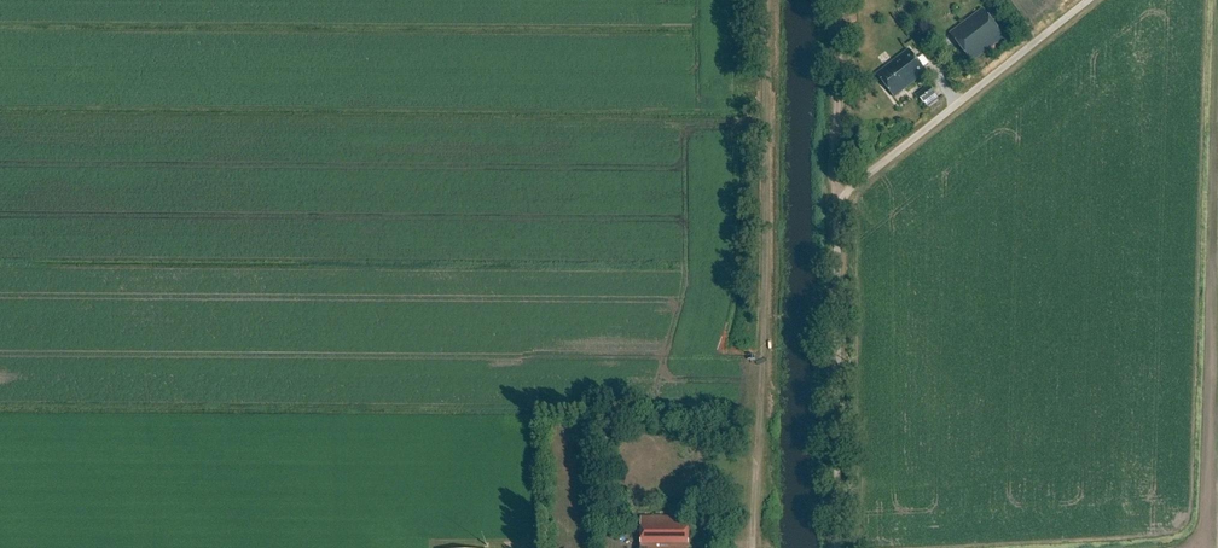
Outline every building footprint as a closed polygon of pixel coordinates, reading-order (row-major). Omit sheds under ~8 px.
[(983,9),(950,34),(972,63),(1005,38),(983,9)] [(910,50),(877,74),(894,98),(927,73),(910,50)] [(925,103),(928,107),(940,99),(930,86),(917,95),(924,104),(925,103)] [(689,516),(641,516),(641,547),(689,547),(689,516)]
